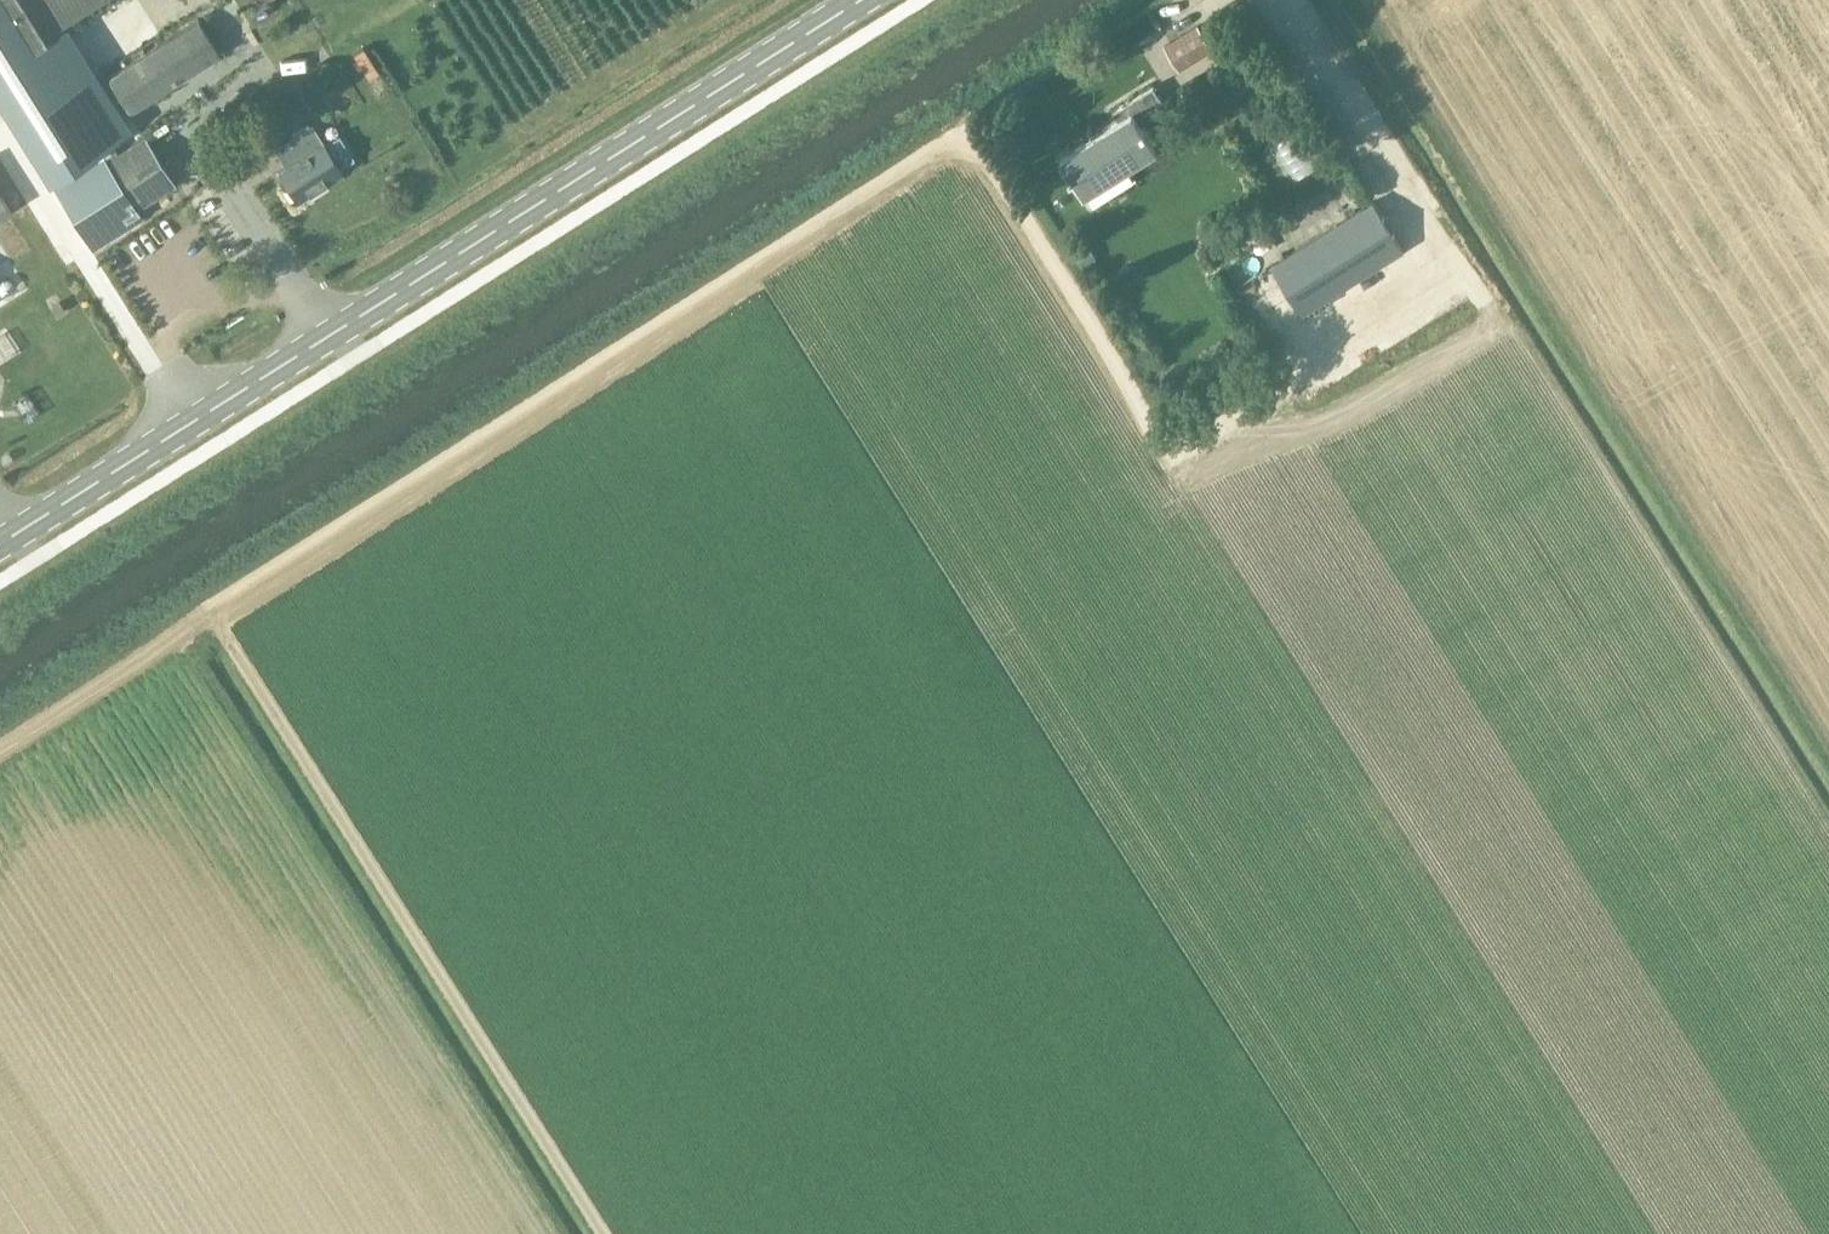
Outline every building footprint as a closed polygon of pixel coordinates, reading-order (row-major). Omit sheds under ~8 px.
[(198,19),(107,76),(129,110),(219,53),(198,19)] [(1163,47),(1177,68),(1210,46),(1196,25),(1163,47)] [(37,38),(24,45),(39,73),(52,67),(37,38)] [(332,54),(355,87),(376,73),(352,40),(332,54)] [(1127,170),(1126,168),(1155,149),(1144,132),(1146,131),(1143,127),(1141,128),(1136,119),(1163,102),(1153,86),(1112,112),(1119,122),(1061,159),(1070,173),(1068,174),(1071,178),(1073,177),(1081,190),(1085,196),(1127,170)] [(21,112),(16,113),(18,140),(52,137),(49,100),(34,102),(34,98),(20,99),(21,112)] [(285,166),(277,171),(296,199),(341,170),(334,159),(346,151),(335,134),(323,142),(310,123),(272,147),(285,166)] [(136,208),(174,183),(143,136),(106,160),(100,152),(50,184),(92,249),(142,217),(136,208)] [(28,148),(17,156),(37,185),(48,177),(28,148)] [(237,182),(247,178),(239,159),(229,164),(237,182)] [(11,209),(0,193),(0,216),(11,209)] [(1302,312),(1403,249),(1374,201),(1272,265),(1302,312)] [(31,290),(0,242),(0,310),(31,290)] [(56,315),(64,311),(58,302),(51,307),(56,315)] [(0,328),(0,360),(15,353),(3,327),(0,328)]
